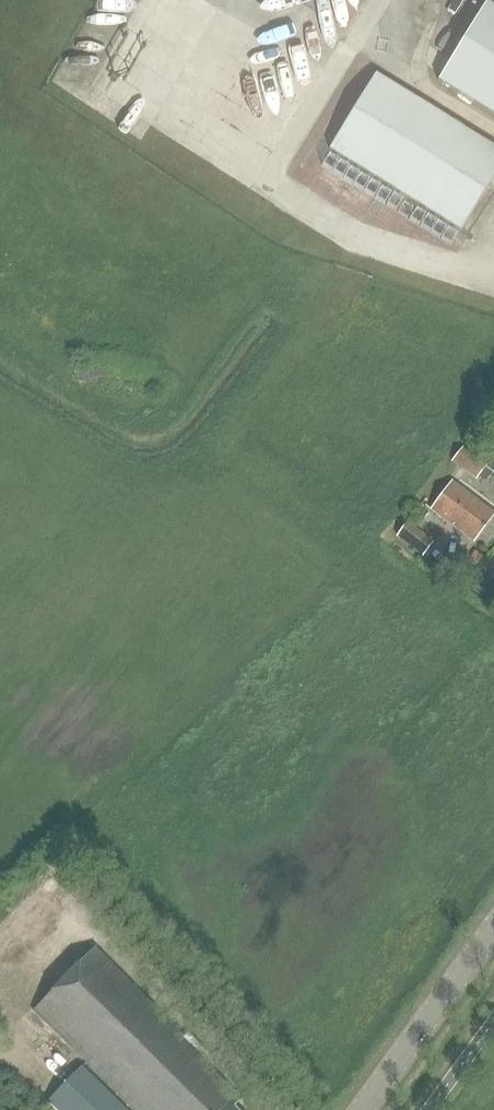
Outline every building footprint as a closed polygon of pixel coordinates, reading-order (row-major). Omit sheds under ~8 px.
[(439,82),(493,116),(493,10),(486,5),(439,82)] [(375,76),(328,152),(460,233),(493,178),(493,149),(375,76)] [(461,453),(453,464),(476,480),(483,468),(461,453)] [(493,517),(493,511),(453,480),(430,509),(468,538),(472,533),(479,536),(493,517)] [(411,522),(400,536),(424,555),(435,541),(411,522)] [(35,1011),(87,1061),(138,1109),(235,1109),(228,1103),(237,1094),(216,1074),(207,1060),(183,1037),(186,1035),(96,947),(35,1011)] [(49,1101),(58,1109),(129,1109),(83,1066),(49,1101)]
